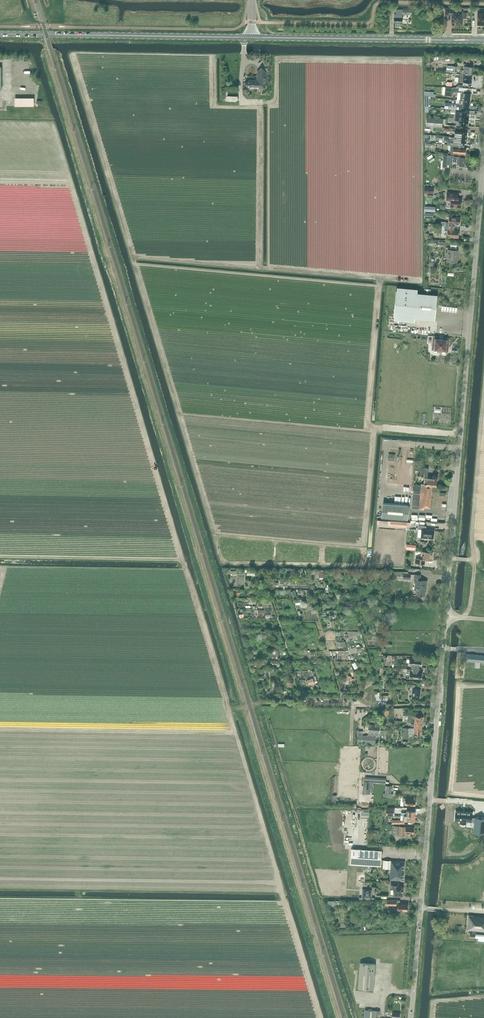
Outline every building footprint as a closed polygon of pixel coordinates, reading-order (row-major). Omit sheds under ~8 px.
[(454,11),(454,9),(445,9),(445,15),(452,15),(452,22),(456,22),(456,24),(462,24),(462,18),(466,18),(466,13),(462,13),(462,11),(454,11)] [(411,15),(411,10),(396,10),(396,15),(394,15),(394,24),(402,24),(402,15),(411,15)] [(460,73),(472,75),(473,66),(464,66),(464,70),(461,69),(460,73)] [(265,88),(266,72),(261,68),(257,72),(259,74),(259,80),(249,80),(245,84),(249,88),(253,84),(259,84),(259,88),(265,88)] [(459,74),(458,81),(462,82),(464,82),(471,83),(472,75),(460,73),(460,74),(459,73),(459,74)] [(443,87),(442,94),(445,94),(445,96),(452,96),(452,92),(458,92),(457,100),(458,100),(461,100),(470,101),(470,94),(470,92),(463,91),(459,91),(459,88),(453,87),(453,88),(445,87),(443,87)] [(37,96),(24,96),(24,93),(17,93),(17,104),(37,105),(37,96)] [(456,101),(456,103),(457,103),(457,104),(459,104),(459,106),(462,107),(463,107),(467,107),(469,107),(470,101),(461,100),(458,100),(457,100),(457,99),(456,99),(456,100),(456,101)] [(456,111),(455,120),(459,121),(459,126),(468,126),(468,122),(468,116),(469,112),(460,111),(456,111)] [(442,127),(443,118),(426,117),(426,125),(442,127)] [(444,136),(444,141),(448,142),(447,144),(452,144),(452,145),(458,145),(458,142),(466,143),(467,138),(454,137),(444,136)] [(452,145),(451,150),(453,151),(453,154),(465,155),(465,149),(462,149),(463,146),(464,146),(458,145),(452,145)] [(453,155),(443,155),(442,167),(447,167),(457,168),(457,165),(464,166),(465,158),(453,157),(453,155)] [(455,198),(455,193),(447,192),(447,198),(451,198),(450,207),(461,207),(461,203),(462,202),(461,202),(461,201),(458,200),(458,198),(455,198)] [(459,225),(460,217),(449,216),(448,222),(445,222),(445,226),(452,227),(452,224),(459,225)] [(452,230),(452,227),(445,226),(444,230),(448,231),(447,236),(458,237),(459,230),(452,230)] [(456,262),(457,250),(448,249),(447,261),(456,262)] [(437,295),(417,293),(397,291),(394,316),(435,320),(437,295)] [(439,340),(439,337),(435,336),(433,338),(432,350),(433,352),(438,352),(438,349),(444,350),(445,349),(446,341),(445,340),(439,340)] [(394,450),(394,455),(391,455),(391,460),(395,460),(395,459),(400,459),(401,451),(394,450)] [(429,468),(415,466),(415,470),(421,470),(421,473),(425,474),(424,484),(421,484),(421,486),(432,486),(432,485),(436,485),(437,478),(430,478),(430,477),(428,476),(429,468)] [(421,486),(413,485),(411,508),(423,510),(423,509),(422,509),(422,507),(424,507),(423,507),(424,507),(430,508),(432,486),(421,486)] [(439,505),(447,506),(447,487),(440,487),(439,505)] [(407,520),(408,505),(383,503),(382,518),(407,520)] [(426,529),(426,526),(419,525),(419,529),(421,529),(421,537),(433,538),(434,530),(426,529)] [(432,553),(432,552),(421,551),(421,558),(416,558),(416,563),(424,564),(424,559),(431,560),(432,556),(432,553)] [(420,580),(420,575),(414,574),(414,581),(415,581),(415,587),(417,587),(416,595),(425,596),(425,591),(426,591),(426,590),(425,590),(425,588),(426,588),(427,580),(420,580)] [(409,658),(409,665),(412,665),(412,668),(418,669),(419,669),(419,665),(419,664),(421,664),(421,659),(409,658)] [(410,672),(409,678),(421,679),(422,674),(418,674),(418,669),(412,668),(411,672),(410,672)] [(415,688),(415,685),(408,684),(408,688),(413,688),(412,698),(419,699),(420,693),(421,689),(415,688)] [(423,716),(413,716),(408,715),(408,722),(411,722),(411,721),(414,721),(414,723),(422,724),(423,716)] [(357,735),(356,743),(362,743),(375,743),(375,735),(377,735),(377,733),(379,733),(379,725),(380,725),(368,725),(368,731),(368,734),(368,735),(357,735)] [(409,729),(409,728),(404,728),(403,738),(408,738),(409,732),(414,732),(413,734),(421,735),(422,730),(409,729)] [(454,787),(468,788),(468,775),(454,775),(454,787)] [(386,783),(386,779),(365,778),(364,793),(370,794),(371,782),(386,783)] [(455,820),(460,821),(460,824),(466,824),(466,821),(471,822),(471,824),(474,825),(473,832),(483,832),(483,816),(474,816),(474,818),(471,817),(472,812),(456,811),(455,820)] [(413,834),(413,827),(392,825),(392,834),(398,834),(398,835),(405,836),(405,833),(413,834)] [(352,850),(351,863),(366,864),(365,868),(364,872),(365,873),(369,874),(371,868),(372,864),(380,865),(381,851),(352,850)] [(381,865),(381,869),(383,872),(385,872),(385,868),(390,868),(390,875),(390,879),(403,880),(405,861),(383,860),(381,860),(381,865)] [(398,886),(399,883),(391,882),(390,889),(394,889),(393,895),(394,895),(402,896),(402,895),(403,886),(402,886),(398,886)] [(359,900),(370,901),(370,899),(371,898),(371,890),(367,890),(366,889),(364,889),(363,897),(362,897),(359,897),(359,898),(359,900)] [(469,915),(467,929),(472,930),(472,933),(470,933),(470,937),(475,938),(475,937),(483,938),(483,935),(475,934),(473,933),(474,930),(483,931),(483,916),(469,915)] [(373,963),(373,964),(360,963),(358,988),(373,989),(375,964),(374,964),(374,963),(373,963)] [(367,1009),(364,1009),(364,1017),(372,1017),(373,1010),(367,1009)]
